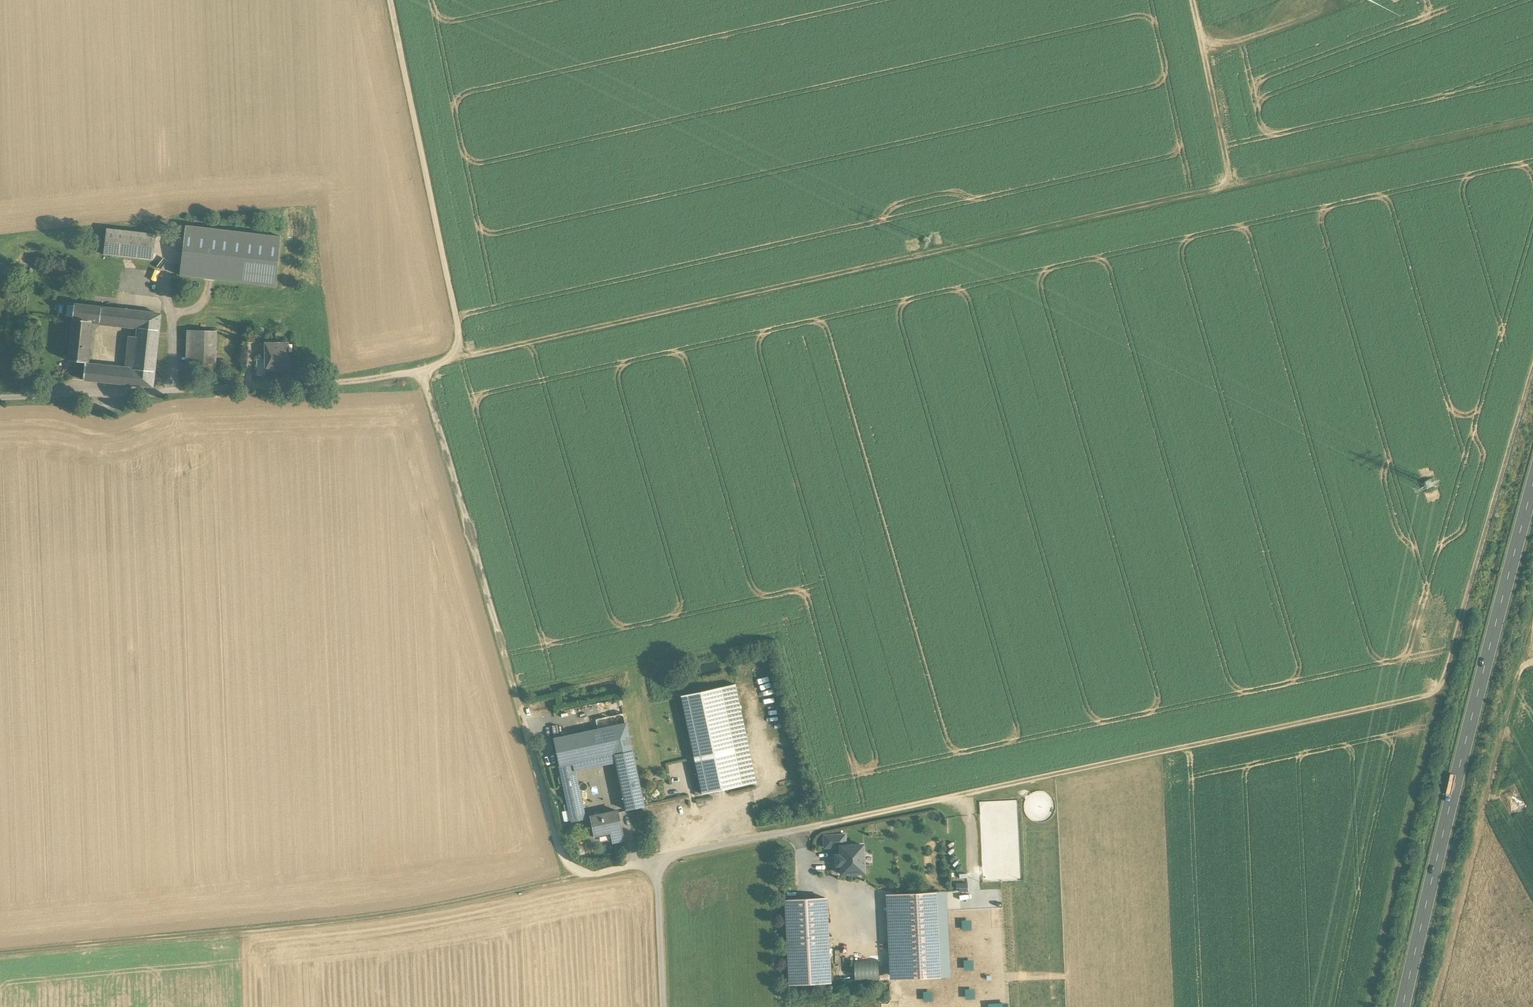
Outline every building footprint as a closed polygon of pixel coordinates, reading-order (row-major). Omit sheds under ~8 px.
[(281,237),(185,226),(179,275),(275,287),(281,237)] [(156,234),(106,229),(103,255),(153,260),(156,234)] [(193,302),(183,301),(183,310),(193,311),(193,302)] [(160,314),(75,304),(73,319),(91,321),(138,327),(158,329),(160,314)] [(73,319),(68,360),(86,363),(91,321),(73,319)] [(158,329),(138,327),(137,337),(134,360),(126,360),(125,370),(92,366),(90,381),(152,387),(158,329)] [(216,331),(192,330),(191,370),(215,371),(216,331)] [(137,337),(129,336),(126,360),(134,360),(137,337)] [(288,343),(266,344),(266,359),(265,359),(265,370),(288,370),(288,343)] [(92,366),(85,366),(83,380),(90,381),(92,366)] [(756,783),(734,684),(720,687),(743,785),(756,783)] [(720,687),(680,696),(701,794),(743,785),(720,687)] [(623,713),(595,719),(597,729),(625,723),(623,713)] [(595,719),(577,723),(579,733),(597,729),(595,719)] [(579,733),(553,739),(559,767),(573,764),(614,755),(631,751),(625,723),(597,729),(579,733)] [(631,751),(614,755),(626,810),(643,806),(631,751)] [(573,764),(559,767),(571,822),(584,819),(573,764)] [(617,811),(590,817),(594,836),(610,832),(612,842),(623,840),(617,811)] [(839,847),(846,847),(845,835),(824,836),(825,848),(839,847)] [(841,874),(864,873),(863,846),(846,847),(839,847),(840,855),(836,855),(836,865),(840,865),(841,874)] [(936,893),(895,895),(899,979),(940,977),(936,893)] [(825,898),(785,900),(789,985),(830,983),(825,898)]
